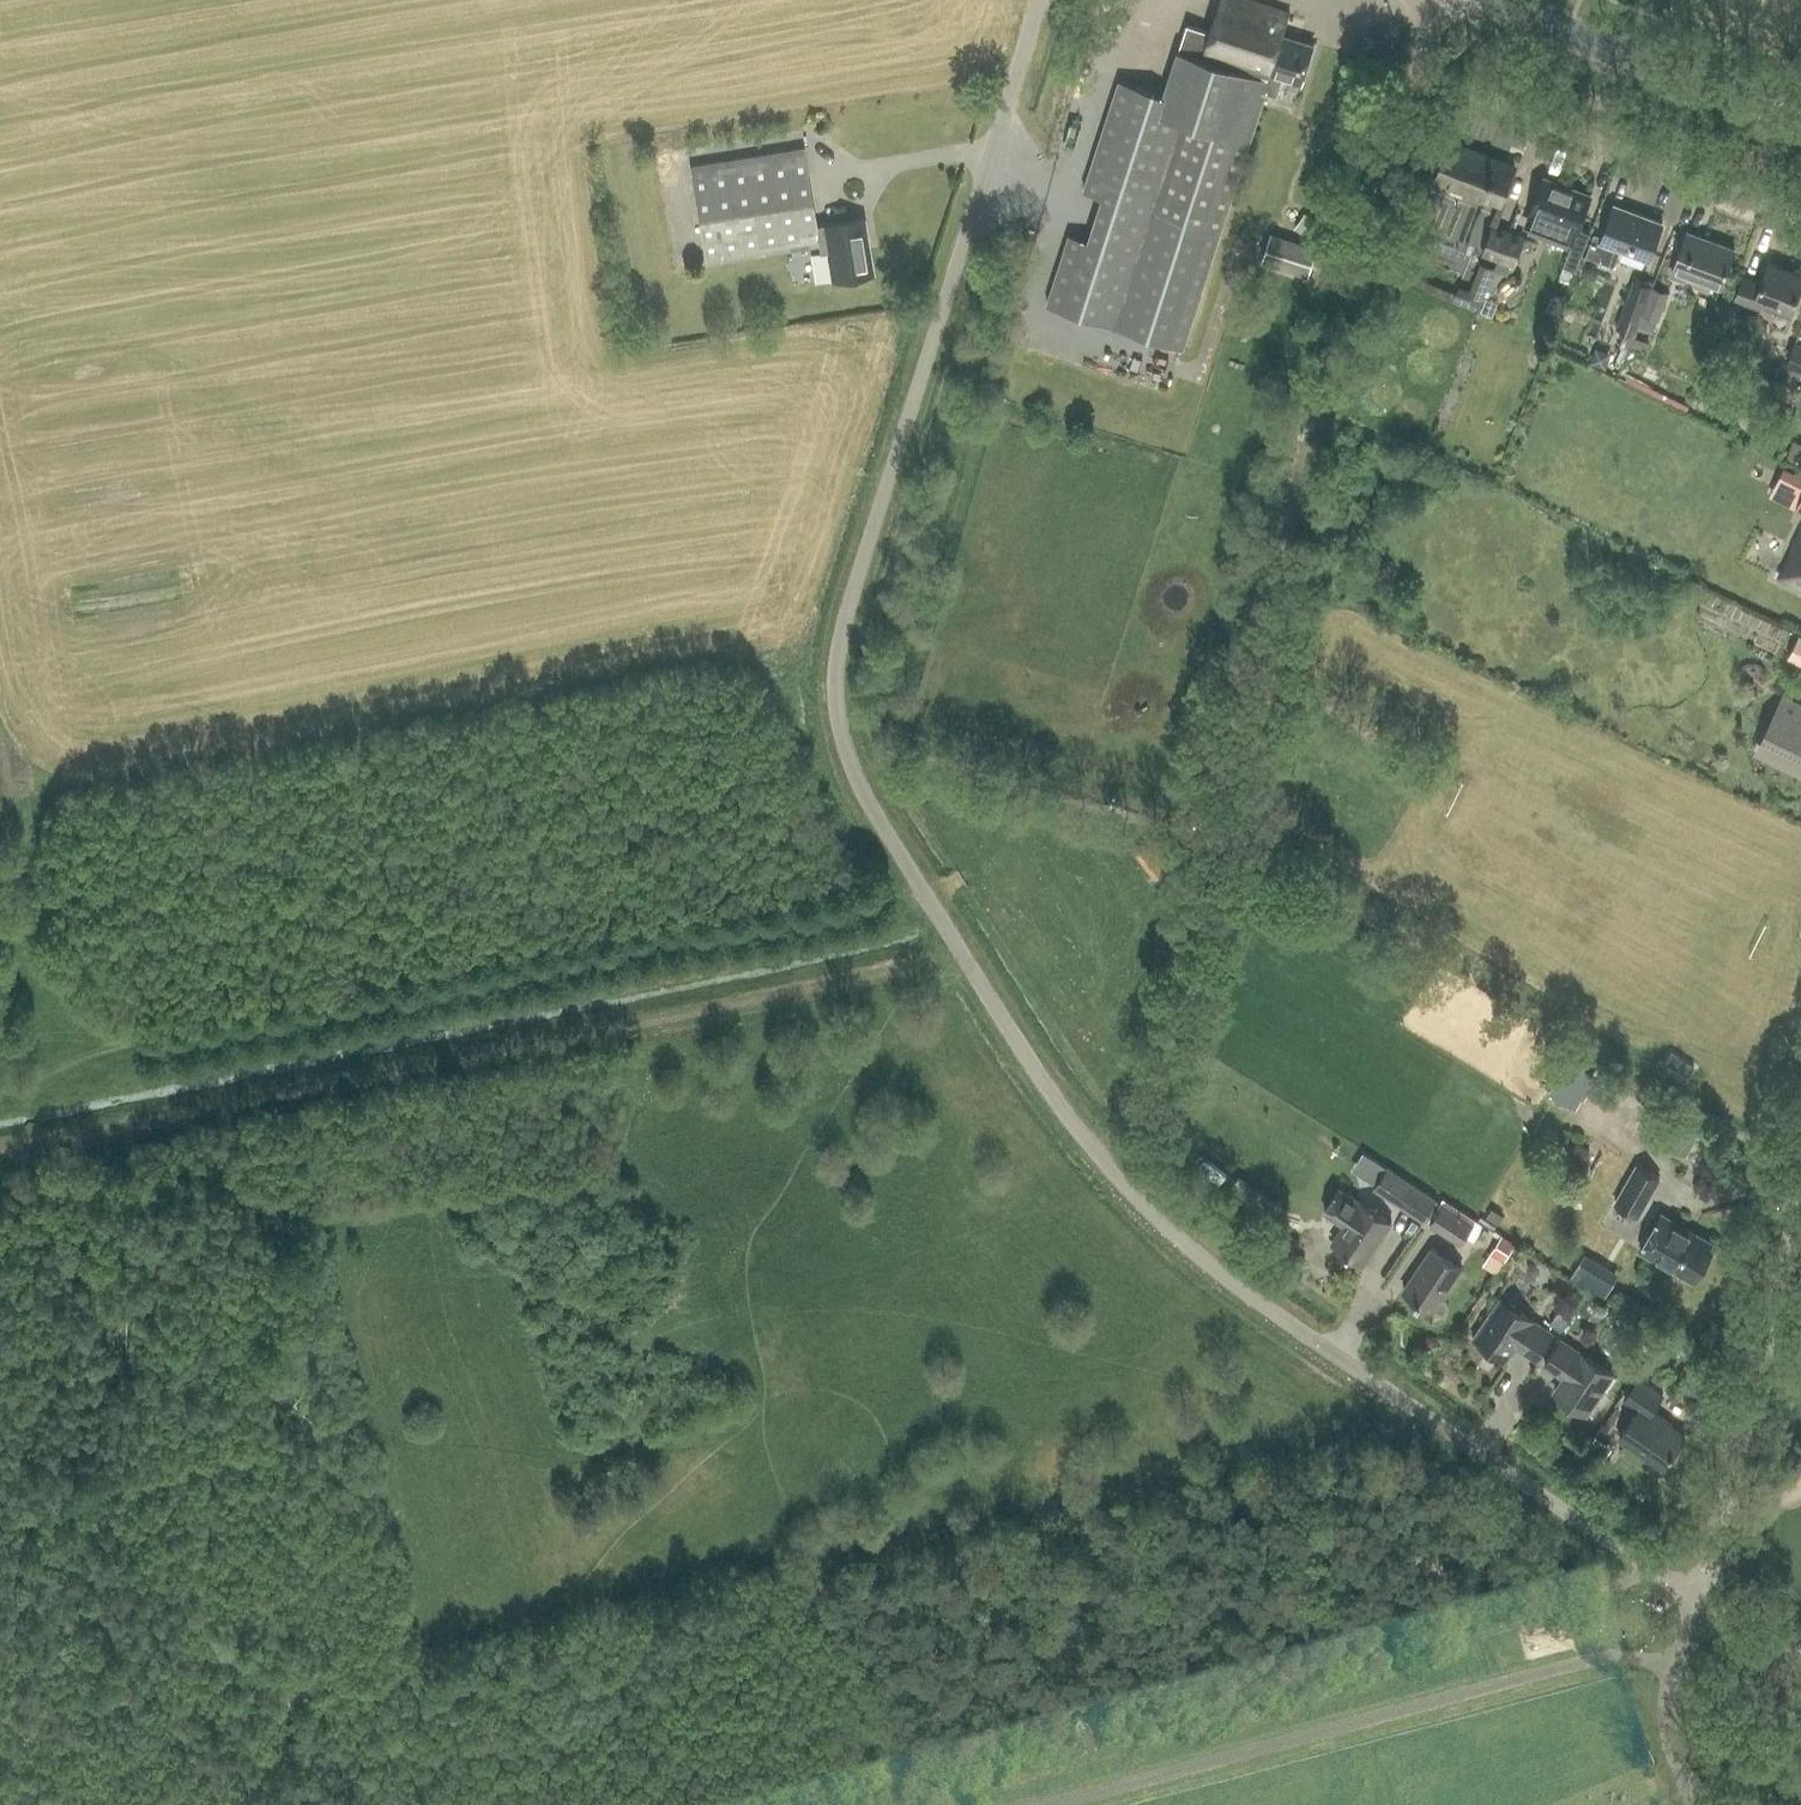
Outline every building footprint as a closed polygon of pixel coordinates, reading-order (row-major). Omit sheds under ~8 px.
[(1282,78),(1285,79),(1286,76),(1306,82),(1317,45),(1285,35),(1292,13),(1251,0),(1223,0),(1213,32),(1204,59),(1259,76),(1260,72),(1282,78)] [(1213,32),(1188,24),(1180,51),(1179,51),(1165,96),(1120,81),(1090,174),(1085,191),(1103,196),(1090,240),(1072,234),(1049,308),(1186,350),(1265,90),(1277,94),(1282,78),(1260,72),(1259,76),(1204,59),(1213,32)] [(1502,203),(1516,166),(1452,142),(1438,178),(1502,203)] [(826,245),(831,280),(873,273),(864,219),(817,226),(805,147),(691,166),(707,264),(813,247),(826,245)] [(1573,244),(1578,231),(1591,195),(1545,178),(1527,227),(1573,244)] [(1604,238),(1595,233),(1587,256),(1615,267),(1622,248),(1649,258),(1662,223),(1617,205),(1604,238)] [(1319,221),(1304,211),(1293,227),(1308,237),(1319,221)] [(1499,261),(1510,230),(1496,225),(1483,255),(1499,261)] [(1510,230),(1499,261),(1516,268),(1527,237),(1510,230)] [(1722,285),(1735,250),(1688,232),(1673,274),(1685,278),(1687,272),(1722,285)] [(1317,247),(1270,233),(1262,261),(1309,275),(1317,247)] [(1476,286),(1463,282),(1458,297),(1488,307),(1502,265),(1485,259),(1476,286)] [(1800,288),(1800,274),(1770,262),(1761,285),(1745,278),(1737,299),(1762,309),(1765,300),(1792,311),(1800,288)] [(1643,311),(1652,286),(1635,279),(1617,327),(1635,334),(1637,326),(1643,311)] [(1643,311),(1637,326),(1655,333),(1669,292),(1652,286),(1643,311)] [(1795,377),(1792,385),(1800,388),(1800,343),(1797,341),(1785,373),(1795,377)] [(1792,456),(1800,460),(1800,443),(1797,442),(1792,456)] [(1784,575),(1800,583),(1800,540),(1784,575)] [(1799,636),(1788,658),(1800,664),(1800,636),(1799,635),(1799,636)] [(1784,694),(1755,752),(1800,775),(1800,703),(1784,694)] [(1695,1066),(1673,1051),(1663,1066),(1685,1081),(1695,1066)] [(1594,1075),(1572,1063),(1553,1097),(1574,1110),(1594,1075)] [(1684,1123),(1671,1147),(1687,1156),(1700,1132),(1684,1123)] [(1639,1216),(1660,1179),(1637,1166),(1616,1203),(1639,1216)] [(1408,1181),(1387,1168),(1375,1188),(1395,1201),(1423,1220),(1436,1200),(1408,1181)] [(1393,1221),(1361,1200),(1341,1187),(1325,1210),(1345,1224),(1334,1241),(1365,1262),(1393,1221)] [(1461,1244),(1475,1224),(1446,1204),(1432,1223),(1461,1244)] [(1717,1244),(1663,1213),(1643,1250),(1697,1281),(1717,1244)] [(1516,1245),(1502,1235),(1483,1262),(1497,1272),(1516,1245)] [(1434,1310),(1462,1268),(1433,1248),(1405,1289),(1434,1310)] [(1610,1294),(1623,1271),(1588,1251),(1575,1274),(1610,1294)] [(1553,1334),(1533,1321),(1534,1320),(1498,1296),(1487,1312),(1491,1315),(1475,1338),(1507,1360),(1517,1345),(1537,1358),(1553,1334)] [(1565,1302),(1552,1324),(1563,1331),(1577,1309),(1565,1302)] [(1582,1354),(1562,1340),(1546,1364),(1565,1378),(1555,1392),(1587,1414),(1603,1391),(1607,1393),(1618,1377),(1582,1353),(1582,1354)] [(1663,1467),(1685,1436),(1661,1419),(1662,1417),(1653,1411),(1664,1395),(1640,1378),(1625,1400),(1639,1410),(1620,1438),(1663,1467)]
